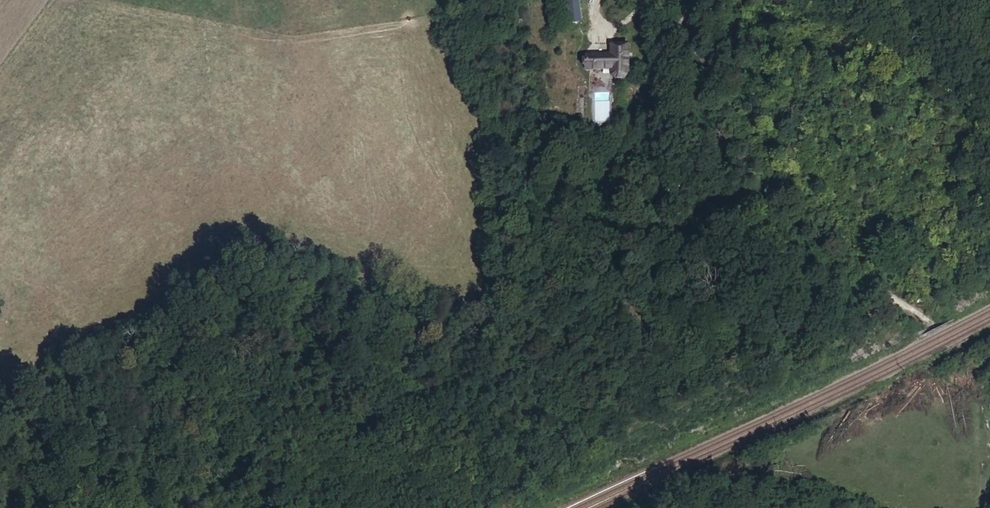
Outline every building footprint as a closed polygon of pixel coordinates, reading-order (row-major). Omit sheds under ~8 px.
[(584,65),(609,65),(609,71),(614,76),(622,75),(628,70),(627,40),(609,40),(609,49),(583,50),(584,65)]
